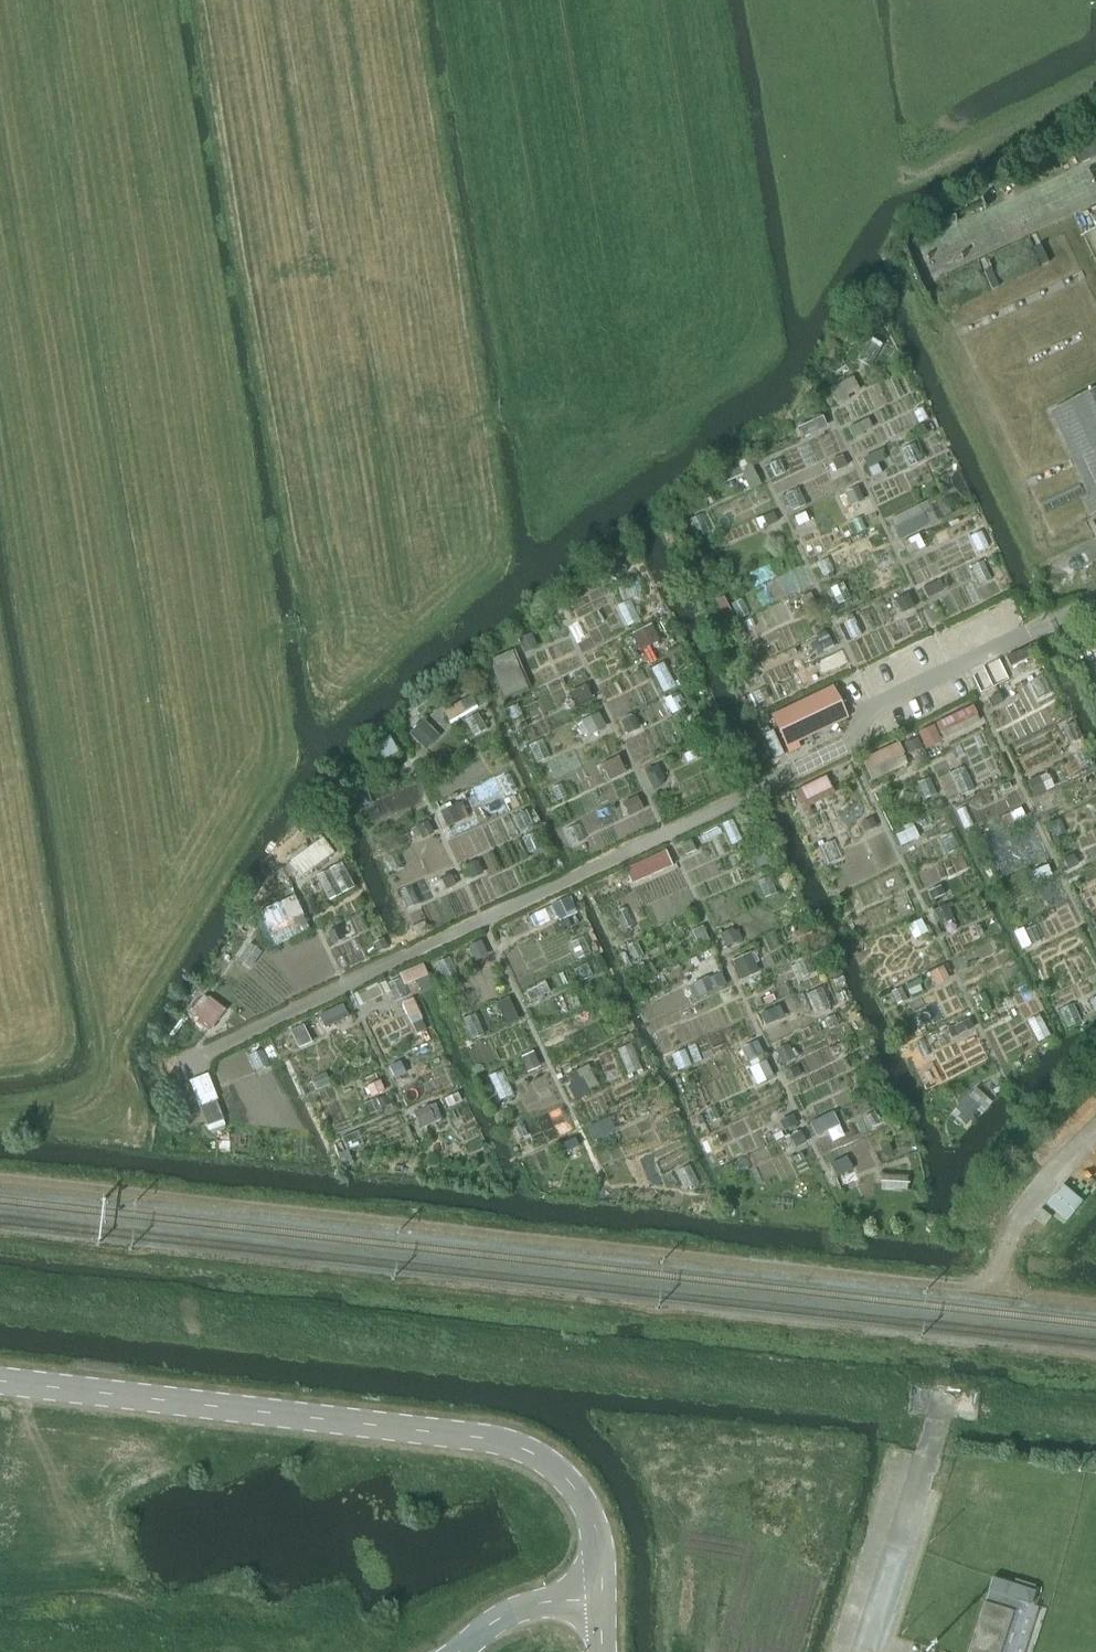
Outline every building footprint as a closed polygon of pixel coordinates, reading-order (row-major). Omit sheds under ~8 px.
[(1095,514),(1095,302),(1064,235),(937,295),(1051,535),(1095,514)] [(796,743),(847,719),(842,709),(831,687),(770,717),(788,754),(799,749),(796,743)] [(1015,1601),(1029,1605),(1033,1592),(991,1579),(987,1593),(988,1593),(984,1605),(983,1604),(967,1651),(999,1651),(1015,1601)]
